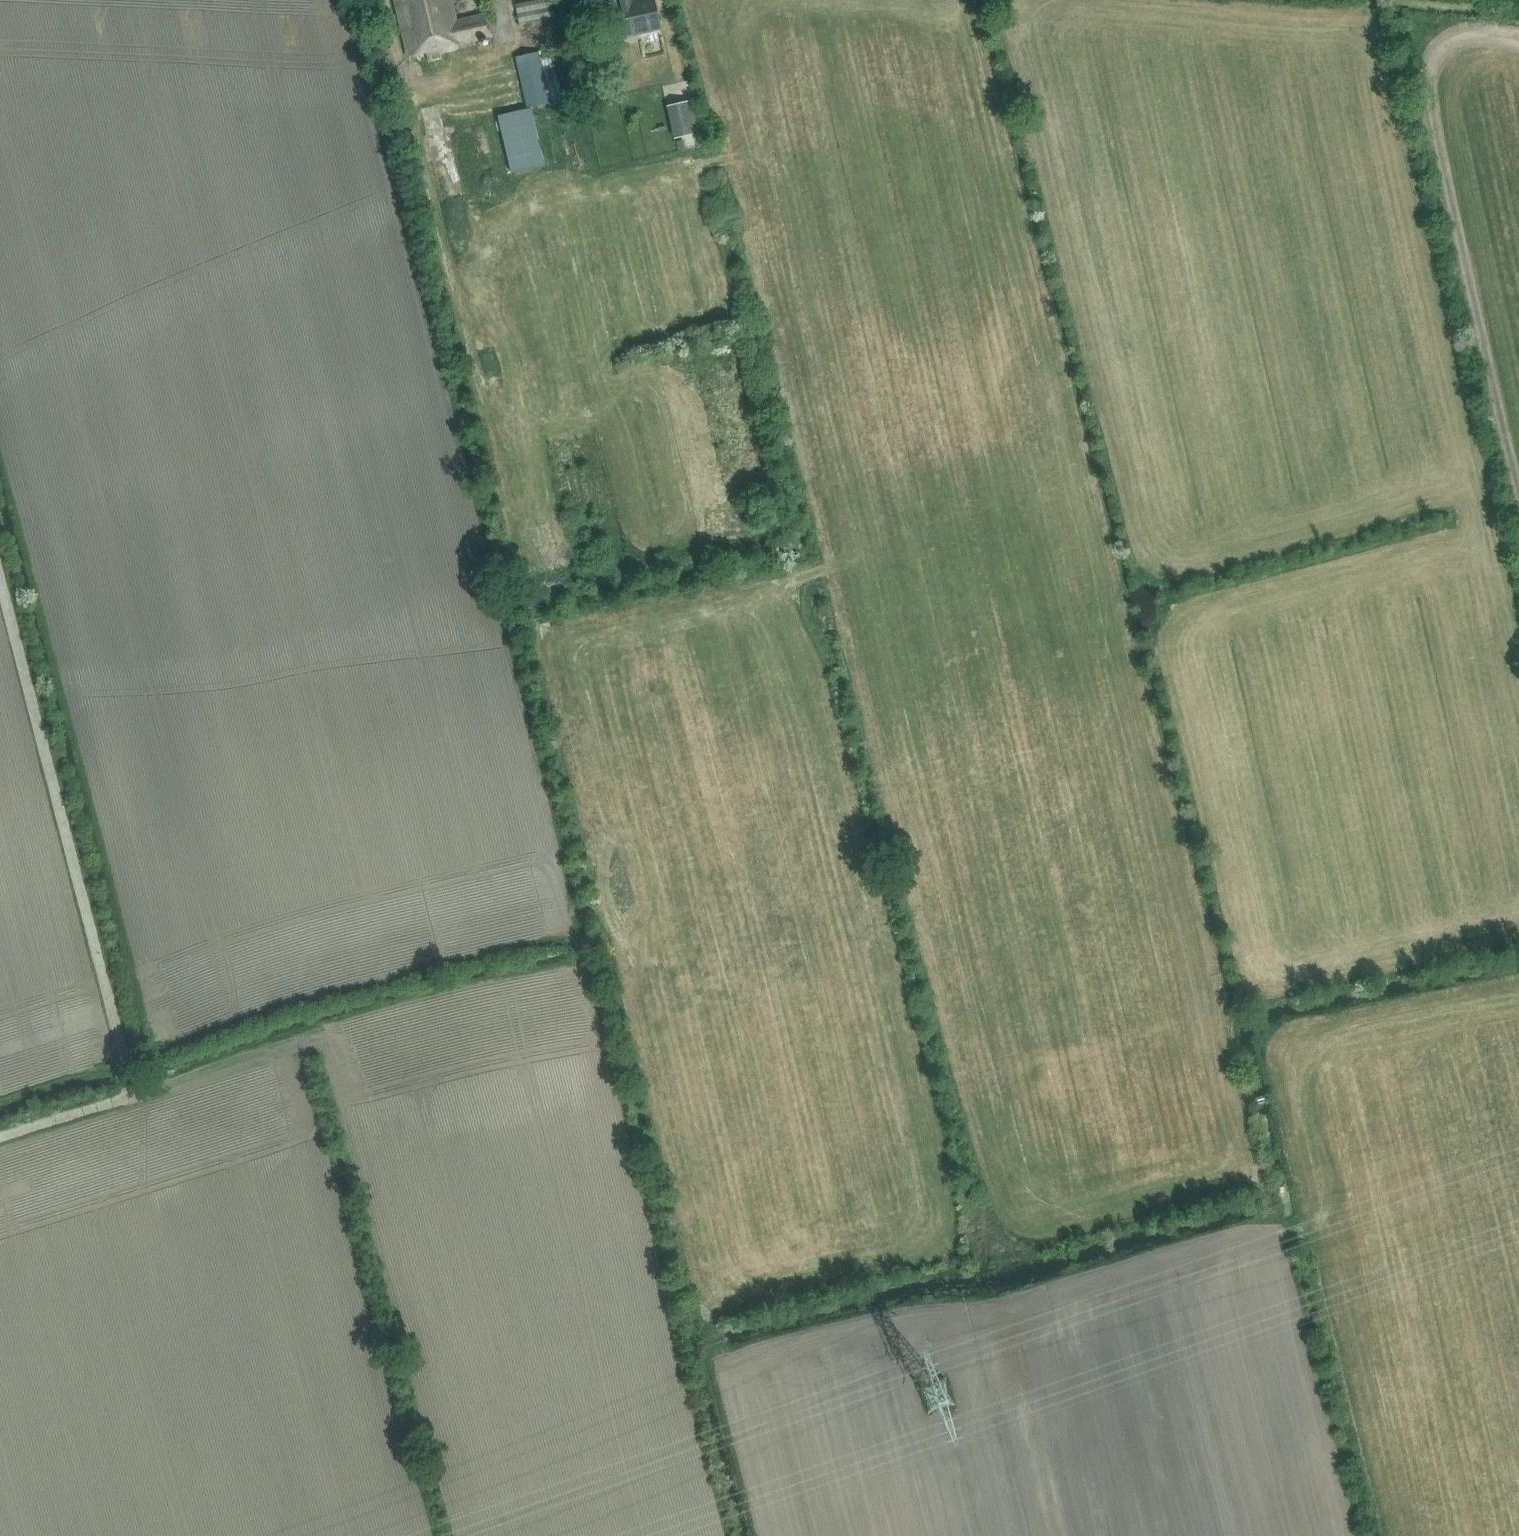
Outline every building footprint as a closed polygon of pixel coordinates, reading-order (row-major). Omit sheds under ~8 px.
[(407,56),(491,37),(486,15),(455,22),(450,0),(394,0),(407,56)] [(621,40),(659,31),(652,0),(622,7),(621,0),(585,0),(590,20),(616,14),(621,40)] [(514,57),(527,108),(549,103),(537,52),(514,57)] [(601,104),(591,106),(593,118),(603,116),(601,104)] [(692,133),(685,104),(669,108),(675,137),(692,133)]
